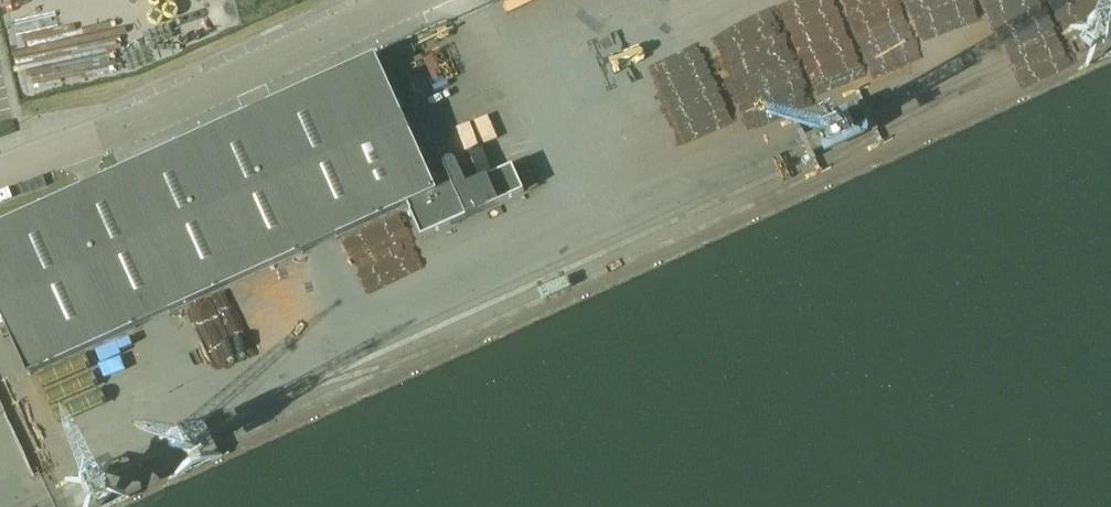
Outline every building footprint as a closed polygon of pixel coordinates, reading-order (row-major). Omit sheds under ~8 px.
[(375,56),(0,225),(0,298),(34,374),(406,207),(420,238),(523,192),(521,188),(518,190),(510,171),(513,170),(511,167),(466,187),(456,166),(456,165),(455,164),(454,163),(453,162),(452,162),(449,161),(448,162),(446,163),(445,163),(445,164),(444,165),(444,166),(443,168),(444,171),(451,186),(436,192),(375,56)]
